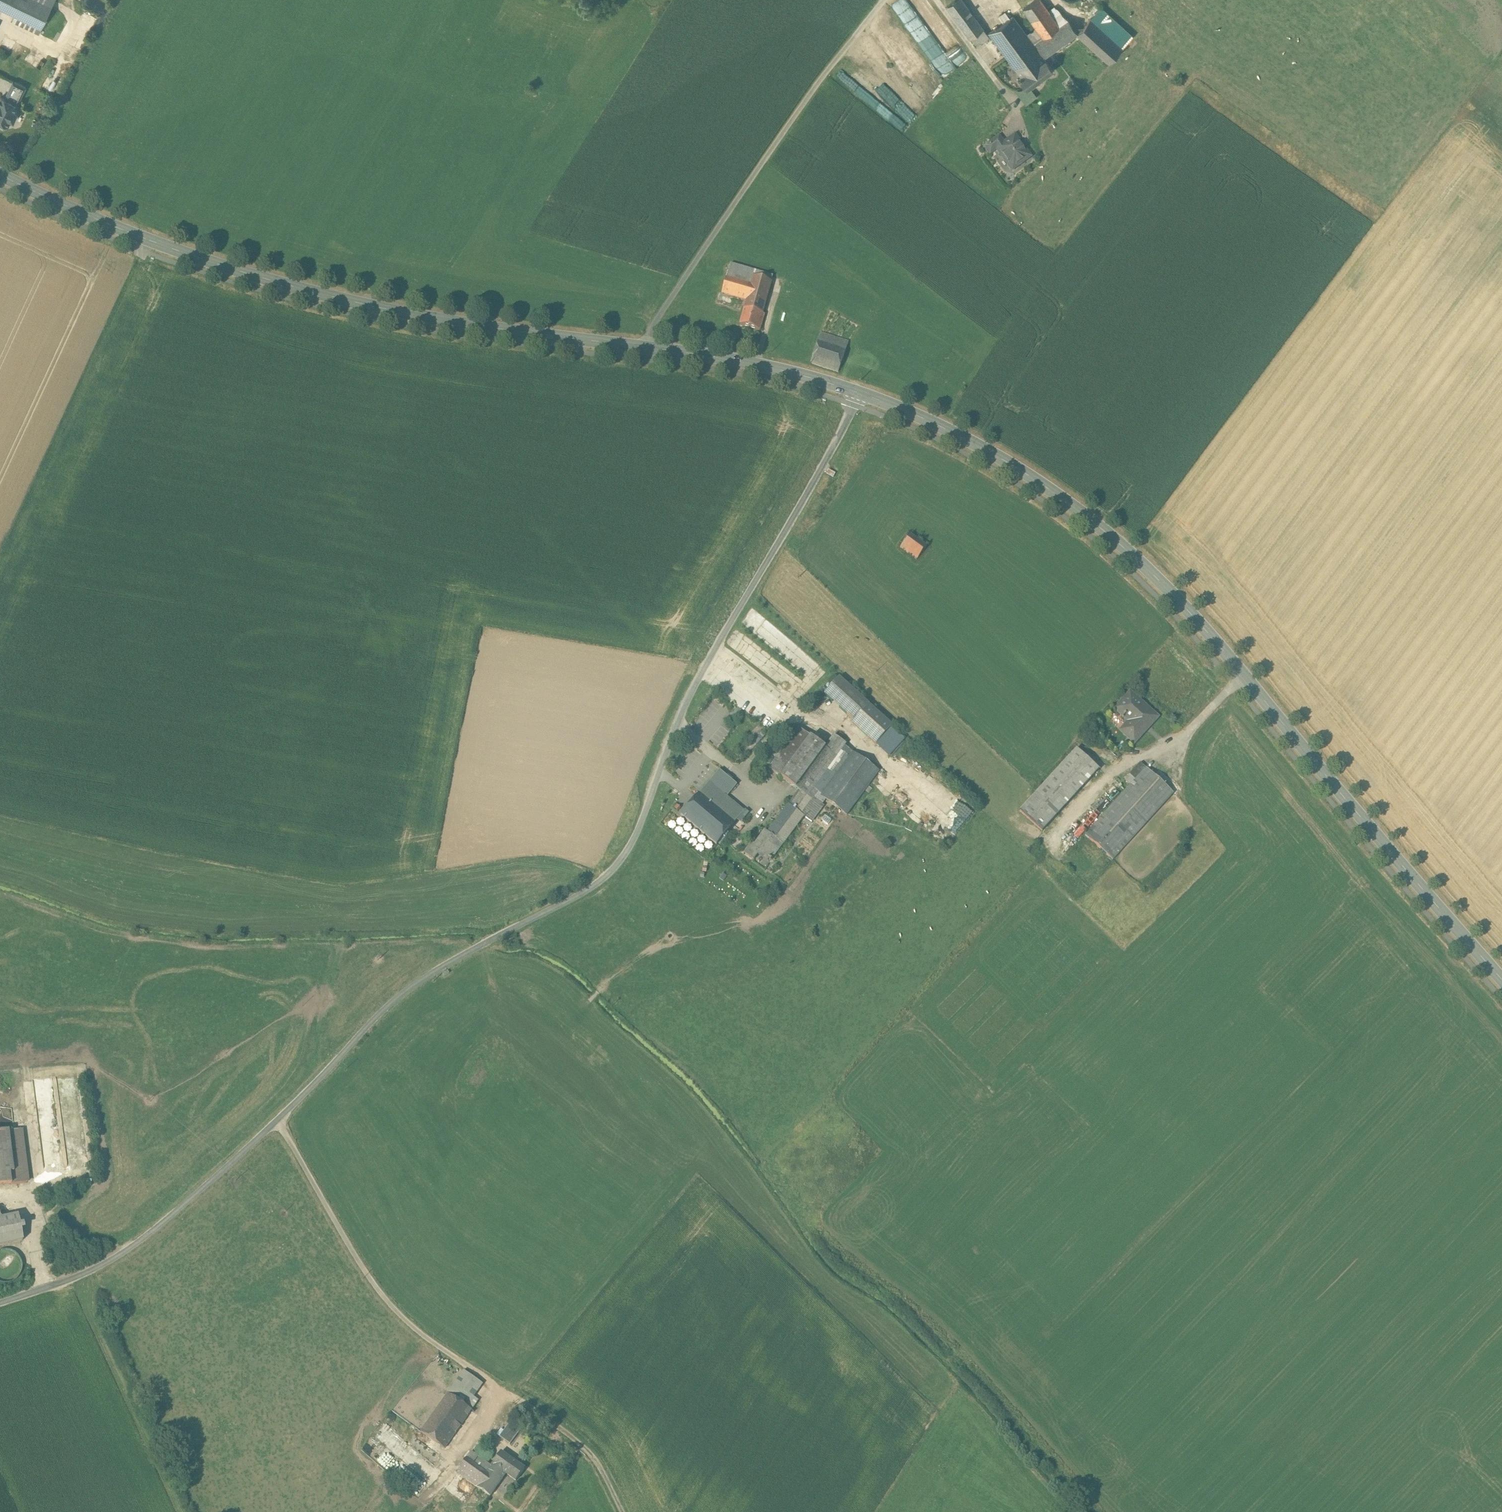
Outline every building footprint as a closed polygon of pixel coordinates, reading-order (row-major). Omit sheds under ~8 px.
[(4,10),(9,0),(0,0),(0,8),(4,10)] [(21,0),(9,0),(4,10),(42,28),(49,13),(21,0)] [(49,13),(55,0),(21,0),(49,13)] [(962,0),(956,0),(947,7),(971,39),(984,29),(962,0)] [(1041,0),(1037,0),(1024,9),(1043,38),(1059,26),(1054,19),(1041,0)] [(1133,36),(1101,7),(1091,19),(1123,47),(1133,36)] [(1005,14),(999,18),(1003,23),(1009,19),(1005,14)] [(1068,20),(1061,14),(1054,19),(1059,26),(1068,20)] [(1034,44),(1014,16),(1009,19),(1003,23),(989,33),(1022,78),(1046,60),(1044,58),(1034,44)] [(1123,47),(1091,19),(1078,33),(1077,35),(1109,63),(1123,47)] [(1043,38),(1034,44),(1044,58),(1077,35),(1078,33),(1068,20),(1059,26),(1043,38)] [(984,29),(971,39),(977,46),(990,37),(984,29)] [(1022,78),(1020,79),(1027,88),(1053,69),(1046,60),(1022,78)] [(26,87),(13,81),(5,99),(18,105),(26,87)] [(1,97),(0,98),(0,122),(9,126),(11,120),(13,121),(14,120),(18,113),(17,111),(16,111),(18,105),(5,99),(1,97)] [(1004,143),(996,149),(997,149),(1012,171),(1030,157),(1015,136),(1004,143)] [(999,137),(985,147),(990,154),(997,149),(996,149),(1004,143),(999,137)] [(757,271),(731,263),(727,277),(752,284),(755,277),(757,271)] [(773,276),(757,271),(755,277),(772,282),(773,276)] [(752,284),(727,277),(723,293),(748,300),(752,284)] [(755,277),(752,284),(748,300),(741,324),(760,330),(765,314),(762,313),(772,282),(755,277)] [(849,341),(821,332),(819,339),(846,349),(849,341)] [(846,349),(819,339),(811,363),(838,372),(846,349)] [(926,546),(909,534),(899,548),(916,560),(926,546)] [(869,704),(839,677),(824,694),(854,720),(854,721),(869,704)] [(1156,716),(1131,692),(1116,708),(1123,715),(1122,716),(1124,718),(1126,715),(1131,719),(1121,730),(1134,743),(1147,729),(1145,728),(1156,716)] [(893,726),(869,704),(854,721),(854,720),(852,722),(876,744),(893,726)] [(799,728),(769,769),(781,777),(796,757),(811,737),(799,728)] [(846,744),(834,735),(825,747),(826,748),(837,756),(845,746),(846,744)] [(796,757),(781,777),(796,788),(826,748),(825,747),(811,737),(796,757)] [(837,756),(828,770),(836,775),(853,752),(845,746),(837,756)] [(826,748),(796,788),(800,792),(790,805),(802,814),(812,801),(814,799),(818,792),(814,789),(828,770),(837,756),(826,748)] [(1099,769),(1077,749),(1069,758),(1090,778),(1099,769)] [(879,771),(853,752),(836,775),(821,796),(826,799),(847,815),(879,771)] [(1090,778),(1069,758),(1020,811),(1042,831),(1090,778)] [(1140,763),(1129,774),(1135,779),(1084,835),(1112,860),(1173,793),(1140,763)] [(721,769),(683,815),(721,846),(749,812),(729,796),(739,783),(721,769)] [(828,770),(814,789),(818,792),(814,799),(822,805),(826,799),(821,796),(836,775),(828,770)] [(790,805),(789,804),(782,814),(783,815),(777,824),(775,823),(768,833),(783,844),(804,816),(812,822),(822,808),(812,801),(802,814),(790,805)] [(783,844),(768,833),(766,831),(759,841),(758,840),(755,845),(752,843),(745,853),(754,860),(760,853),(771,861),(783,844)] [(27,1183),(20,1130),(8,1131),(13,1173),(9,1173),(11,1185),(27,1183)] [(0,1132),(0,1186),(11,1185),(9,1173),(13,1173),(8,1131),(0,1132)] [(22,1240),(18,1215),(0,1218),(0,1217),(0,1244),(22,1240)] [(22,1266),(21,1260),(17,1255),(11,1251),(5,1250),(0,1251),(0,1282),(5,1283),(12,1282),(17,1278),(21,1273),(22,1266)] [(463,1371),(447,1393),(471,1410),(478,1400),(472,1396),(481,1383),(463,1371)] [(447,1393),(420,1432),(444,1448),(471,1410),(447,1393)] [(519,1432),(508,1424),(499,1437),(509,1444),(519,1432)] [(490,1466),(470,1451),(466,1458),(485,1472),(490,1466)] [(524,1470),(500,1452),(492,1464),(506,1474),(516,1481),(524,1470)] [(485,1472),(466,1458),(455,1472),(489,1496),(506,1474),(492,1464),(490,1466),(485,1472)]
